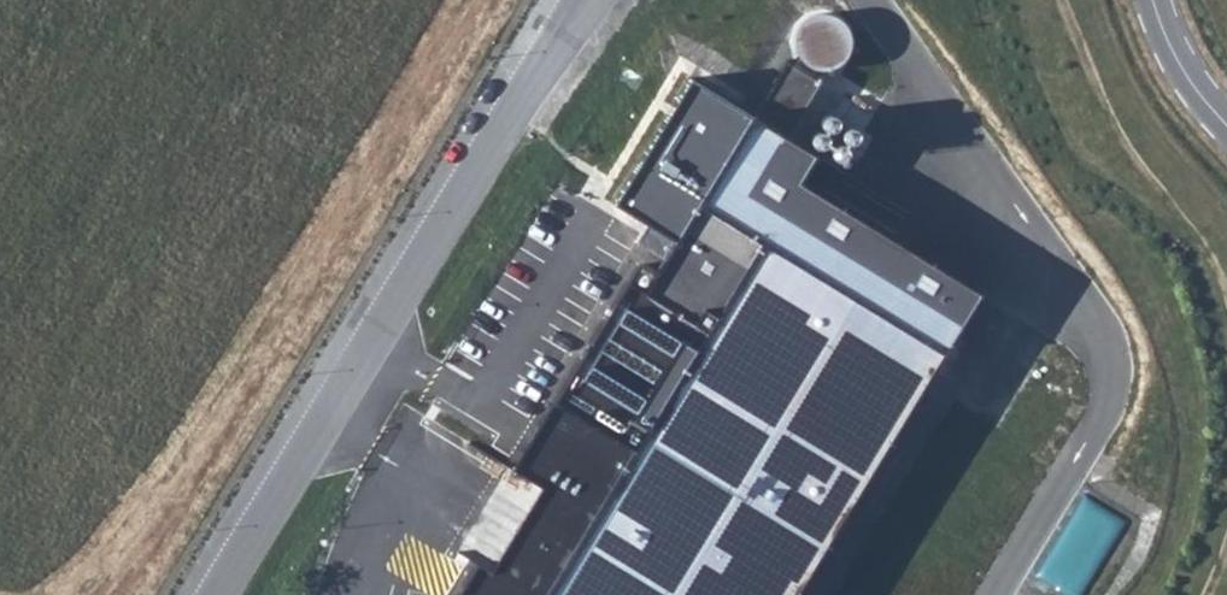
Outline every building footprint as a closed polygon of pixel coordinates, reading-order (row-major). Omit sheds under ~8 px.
[(694,73),(618,203),(677,239),(654,275),(638,263),(511,473),(541,485),(495,571),(469,558),(453,594),(787,594),(975,289),(796,182),(809,153),(694,73)]
